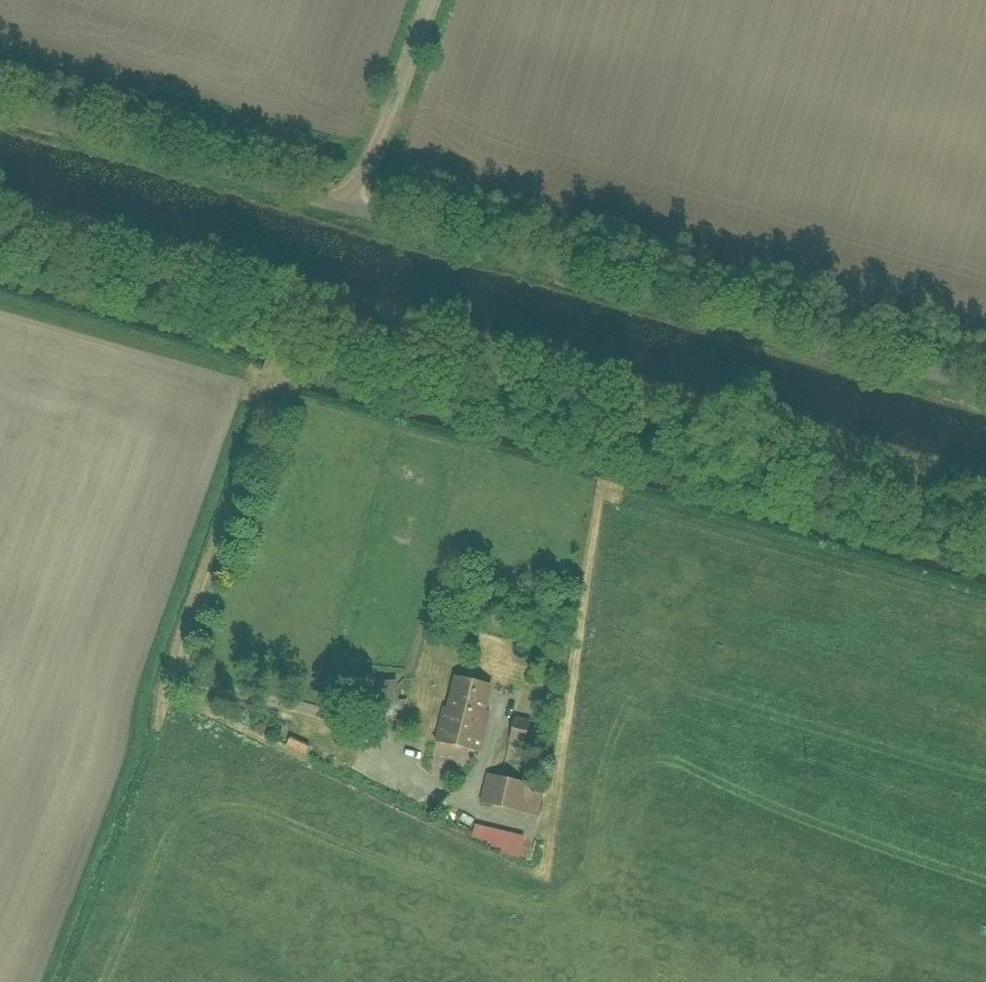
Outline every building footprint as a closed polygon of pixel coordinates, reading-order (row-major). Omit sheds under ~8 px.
[(446,678),(430,742),(477,753),(492,688),(446,678)] [(399,717),(394,681),(375,684),(380,719),(399,717)] [(515,720),(507,744),(522,749),(529,724),(515,720)] [(291,749),(303,754),(309,740),(297,735),(291,749)] [(484,776),(478,803),(537,816),(543,789),(484,776)]
